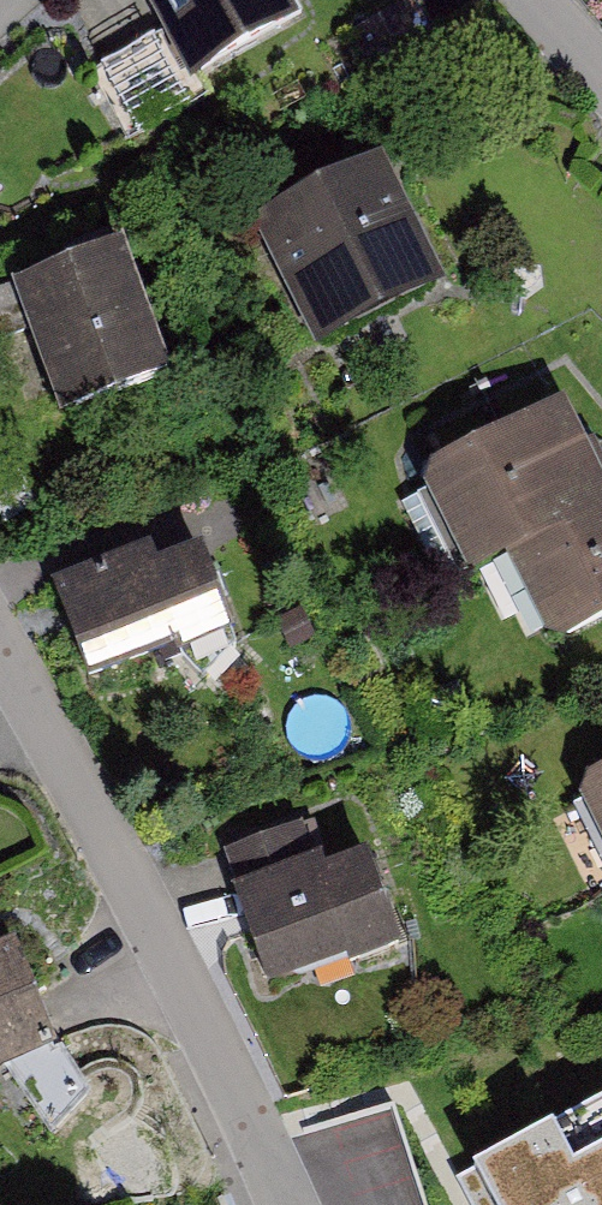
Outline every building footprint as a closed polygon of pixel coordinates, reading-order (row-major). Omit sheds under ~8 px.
[(198,82),(292,28),(276,0),(151,0),(198,82)] [(316,352),(447,287),(382,159),(252,224),(316,352)] [(122,246),(12,286),(60,418),(170,378),(122,246)] [(419,483),(468,574),(505,554),(601,503),(601,479),(563,406),(419,483)] [(505,554),(551,647),(601,619),(601,503),(505,554)] [(151,549),(52,585),(78,658),(86,680),(87,684),(174,653),(176,658),(181,656),(232,638),(221,607),(201,551),(157,566),(151,549)] [(581,790),(601,833),(601,779),(581,790)] [(238,889),(314,862),(300,825),(225,853),(238,889)] [(366,857),(326,872),(321,859),(314,862),(238,889),(231,892),(267,990),(346,961),(349,970),(400,951),(366,857)] [(17,943),(0,949),(0,1067),(54,1048),(17,943)] [(498,1204),(601,1204),(601,1104),(479,1168),(498,1204)]
